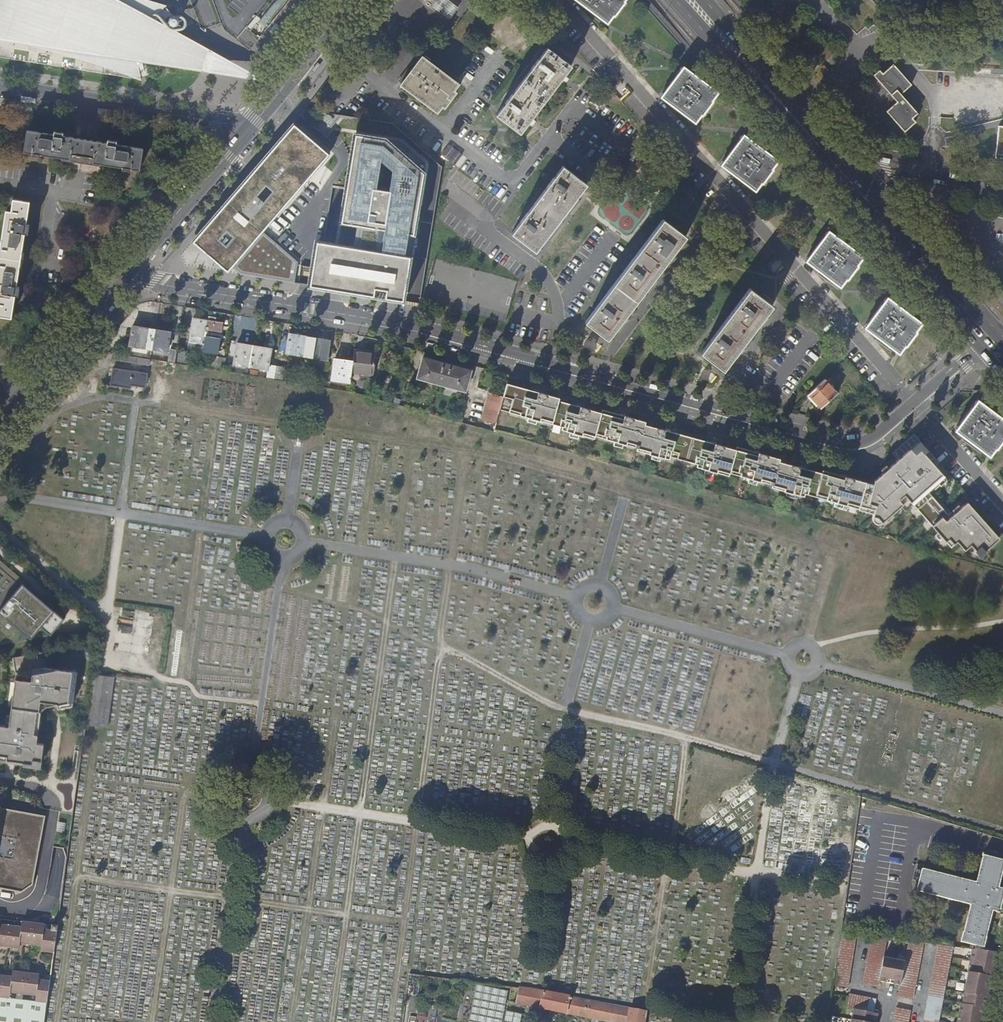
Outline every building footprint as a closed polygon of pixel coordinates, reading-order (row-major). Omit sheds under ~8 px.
[(147,60),(193,68),(200,46),(163,26),(167,21),(170,26),(171,27),(174,28),(177,28),(180,25),(180,22),(179,18),(176,16),(174,16),(166,7),(167,5),(149,0),(0,0),(0,58),(141,80),(141,77),(150,76),(147,60)] [(258,22),(263,27),(286,0),(276,0),(258,22)] [(452,0),(435,0),(433,3),(452,17),(460,6),(452,0)] [(608,23),(613,17),(615,17),(626,2),(625,1),(625,0),(577,0),(608,23)] [(265,81),(200,46),(193,68),(265,81)] [(520,132),(526,123),(531,117),(559,80),(564,74),(571,65),(547,47),(496,114),(520,132)] [(422,56),(411,70),(401,83),(400,84),(437,113),(459,84),(422,56)] [(894,64),(887,71),(884,73),(880,70),(874,75),(886,89),(890,93),(898,102),(894,105),(887,111),(905,132),(916,122),(913,117),(918,112),(902,94),(912,85),(894,64)] [(704,84),(700,81),(696,78),(697,76),(683,65),(660,97),(696,123),(701,115),(703,116),(712,101),(712,100),(718,91),(705,82),(704,84)] [(898,102),(890,93),(887,96),(894,105),(898,102)] [(603,105),(594,97),(587,105),(597,113),(603,105)] [(330,155),(292,123),(196,237),(239,274),(293,283),(297,262),(258,228),(263,223),(267,226),(330,155)] [(54,134),(27,129),(24,152),(140,170),(142,149),(116,144),(117,141),(108,139),(107,143),(63,136),(63,132),(55,131),(54,134)] [(765,152),(760,148),(755,145),(756,143),(742,132),(721,164),(755,190),(762,182),(763,182),(772,169),(772,168),(778,159),(767,150),(765,152)] [(314,269),(311,287),(403,302),(417,221),(392,217),(395,200),(420,204),(425,174),(386,139),(355,134),(333,272),(314,269)] [(442,154),(455,164),(463,155),(449,144),(442,154)] [(586,183),(563,165),(511,232),(535,251),(545,238),(567,209),(572,202),(586,183)] [(6,210),(0,249),(0,316),(12,318),(15,296),(19,296),(20,287),(17,286),(21,260),(25,234),(28,234),(30,226),(26,225),(30,202),(14,199),(11,211),(6,210)] [(585,322),(606,338),(614,327),(622,316),(630,305),(635,299),(643,289),(651,278),(667,256),(675,246),(683,234),(663,219),(585,322)] [(851,248),(845,244),(841,242),(842,240),(828,229),(805,260),(841,287),(846,279),(847,280),(858,265),(858,263),(863,255),(852,246),(851,248)] [(762,314),(770,303),(750,287),(700,352),(720,368),(729,357),(737,347),(753,326),(762,314)] [(922,322),(910,313),(909,314),(904,311),(900,308),(901,306),(888,296),(865,327),(900,353),(906,345),(906,346),(918,331),(916,330),(922,322)] [(203,343),(208,316),(199,315),(199,318),(193,317),(190,341),(203,343)] [(215,316),(208,315),(208,316),(203,343),(218,345),(221,321),(215,321),(215,316)] [(153,348),(156,328),(132,324),(129,345),(153,348)] [(171,330),(156,328),(153,348),(167,350),(171,330)] [(303,355),(306,336),(290,333),(287,352),(303,355)] [(313,356),(316,338),(306,336),(303,355),(313,356)] [(328,361),(331,339),(316,338),(313,356),(313,358),(328,361)] [(250,366),(253,345),(237,342),(233,363),(250,366)] [(270,347),(253,345),(250,366),(267,368),(270,347)] [(176,362),(178,350),(170,349),(168,360),(176,362)] [(377,352),(355,349),(353,359),(351,372),(374,376),(377,352)] [(185,363),(186,354),(187,351),(179,350),(177,362),(185,363)] [(151,359),(113,352),(112,361),(150,367),(151,359)] [(185,364),(195,366),(196,356),(186,354),(185,363),(185,364)] [(208,368),(216,369),(216,368),(218,356),(210,355),(208,368)] [(218,356),(216,368),(225,369),(225,357),(218,356)] [(332,377),(349,380),(351,372),(353,359),(335,357),(332,377)] [(465,392),(471,370),(423,357),(417,378),(465,392)] [(283,367),(276,366),(274,377),(281,379),(283,367)] [(146,389),(148,374),(112,368),(110,387),(131,390),(131,387),(146,389)] [(838,392),(824,378),(807,394),(821,407),(838,392)] [(516,390),(505,388),(503,396),(498,415),(508,418),(509,415),(519,418),(519,420),(562,431),(561,434),(593,443),(595,437),(606,440),(605,443),(626,448),(626,445),(639,448),(637,454),(670,462),(670,460),(697,466),(697,469),(729,478),(731,472),(741,475),(741,478),(761,483),(762,480),(774,483),(772,489),(805,497),(806,494),(817,497),(817,494),(828,497),(827,500),(860,508),(860,505),(862,499),(866,481),(823,469),(822,472),(779,461),(780,458),(737,446),(736,449),(645,424),(646,421),(603,409),(602,412),(559,400),(560,397),(517,385),(516,390)] [(498,415),(503,396),(490,393),(482,420),(496,425),(498,416),(498,415)] [(994,413),(990,410),(991,408),(978,399),(956,429),(967,438),(991,456),(996,448),(997,449),(1002,440),(1002,418),(1000,416),(998,417),(994,413)] [(866,481),(862,499),(878,503),(875,509),(880,509),(884,514),(905,498),(901,493),(907,489),(911,493),(948,535),(951,532),(957,538),(959,536),(969,544),(974,539),(986,550),(1002,535),(1002,533),(970,498),(949,515),(946,513),(948,510),(929,486),(946,471),(917,436),(877,473),(875,479),(868,476),(866,481)] [(901,493),(905,498),(911,493),(907,489),(901,493)] [(878,503),(862,499),(860,505),(875,509),(878,503)] [(880,509),(875,509),(875,512),(875,514),(877,516),(879,517),(881,517),(884,514),(880,509)] [(55,624),(71,604),(33,572),(5,605),(0,610),(0,643),(55,624)] [(41,771),(44,750),(37,749),(42,717),(48,712),(57,711),(72,705),(77,674),(47,669),(45,660),(38,661),(37,655),(13,659),(16,675),(8,726),(0,725),(0,764),(41,771)] [(114,678),(92,674),(85,725),(108,727),(114,678)] [(22,893),(32,884),(45,817),(0,809),(0,889),(22,893)] [(983,855),(976,883),(922,869),(916,891),(970,906),(961,942),(983,948),(992,912),(999,914),(1002,898),(1002,890),(999,889),(1002,873),(1002,861),(983,855)] [(57,933),(43,932),(44,925),(22,922),(20,928),(0,926),(0,949),(19,951),(20,946),(40,948),(39,954),(54,956),(57,933)] [(858,933),(841,930),(832,987),(848,990),(858,933)] [(910,942),(910,943),(907,961),(885,958),(889,939),(875,936),(865,986),(879,989),(881,985),(902,989),(900,999),(914,1002),(924,949),(925,945),(910,942)] [(952,956),(953,950),(938,947),(937,955),(924,1021),(940,1021),(952,956)] [(989,955),(982,954),(972,953),(972,955),(968,976),(969,976),(963,1008),(961,1007),(958,1021),(976,1021),(989,957),(989,955)] [(999,957),(989,957),(976,1021),(983,1021),(984,1013),(986,1013),(992,982),(994,982),(999,957)] [(50,983),(38,981),(39,976),(11,972),(10,977),(0,976),(0,978),(50,984),(50,983)] [(50,984),(0,978),(0,998),(9,999),(10,995),(36,998),(35,1002),(47,1004),(50,984)] [(509,987),(477,983),(469,1021),(502,1021),(509,987)] [(646,1012),(520,988),(518,1003),(613,1021),(644,1021),(646,1012)] [(878,1015),(868,1014),(870,1001),(849,997),(846,1010),(854,1011),(852,1021),(876,1021),(878,1015)] [(47,1004),(35,1002),(9,999),(0,998),(0,1021),(44,1021),(47,1004)] [(506,1010),(504,1021),(522,1021),(524,1014),(506,1010)] [(897,1012),(895,1021),(910,1021),(911,1014),(897,1012)]
